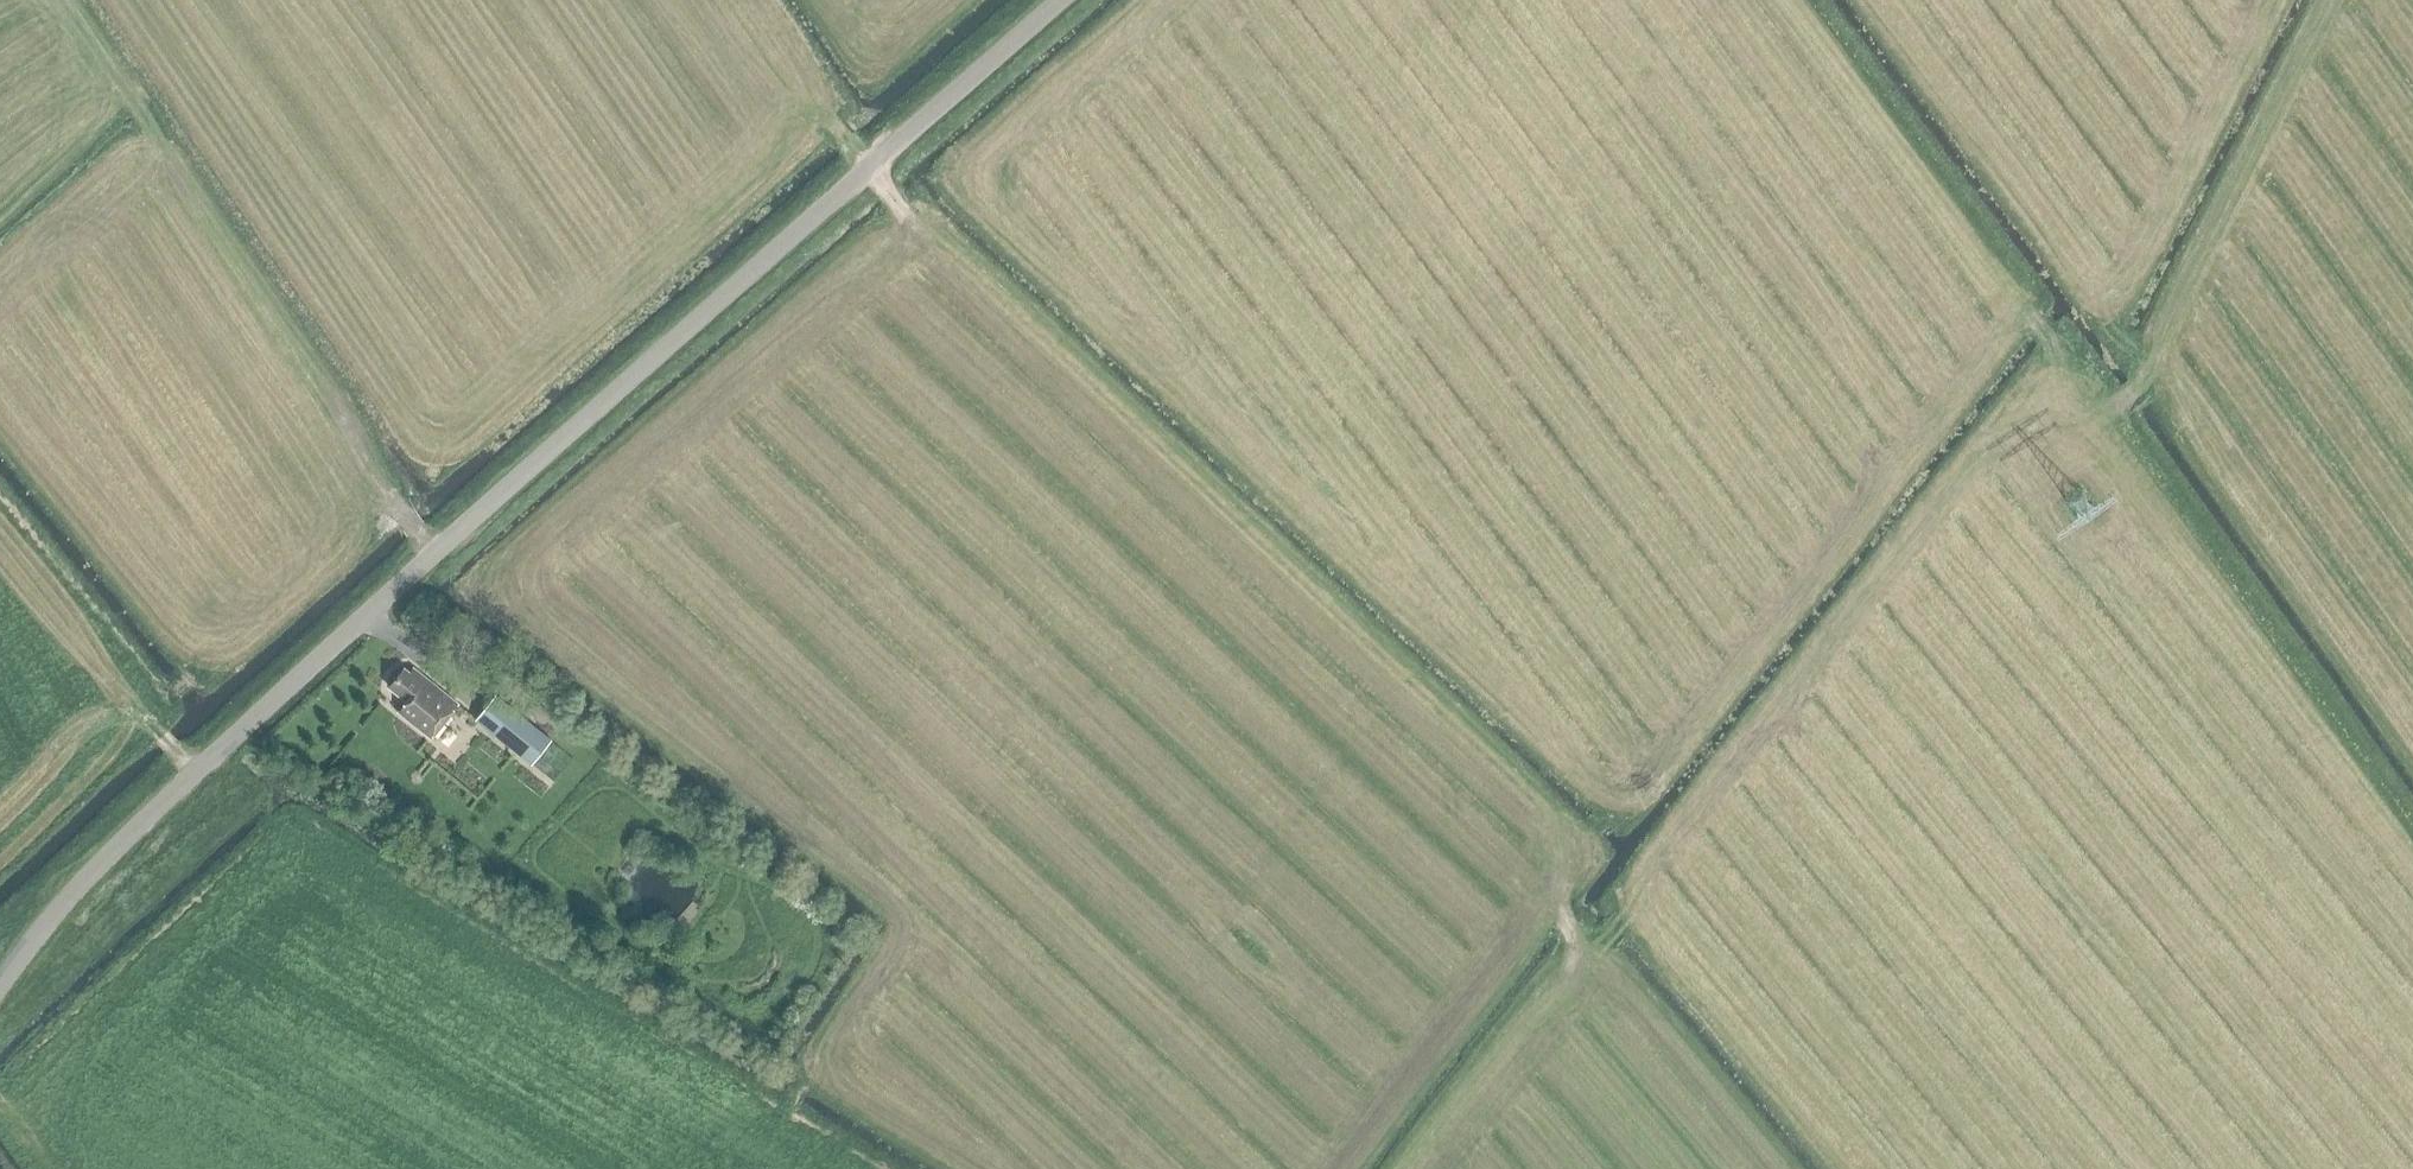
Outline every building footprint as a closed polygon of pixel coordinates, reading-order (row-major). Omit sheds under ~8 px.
[(390,687),(407,701),(399,712),(431,738),(458,704),(413,669),(410,673),(404,669),(390,687)] [(476,719),(531,764),(551,740),(495,695),(476,719)]
